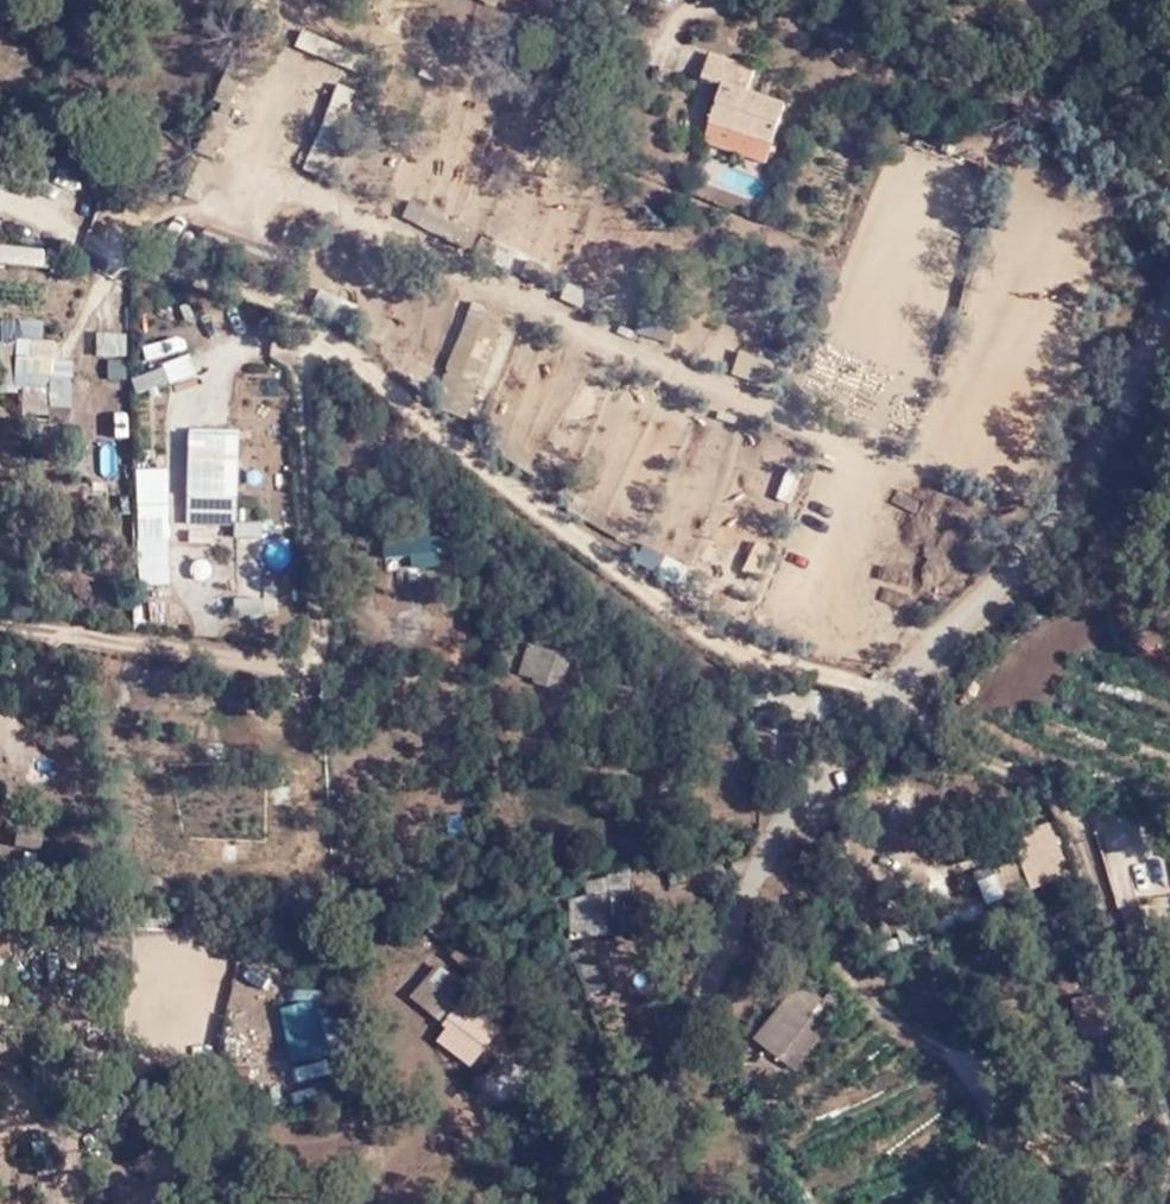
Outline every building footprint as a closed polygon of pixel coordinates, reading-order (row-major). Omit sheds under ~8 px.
[(321,38),(316,52),(357,68),(363,53),(321,38)] [(714,135),(771,160),(789,121),(751,105),(759,85),(717,68),(704,92),(727,100),(714,135)] [(339,151),(351,156),(374,101),(338,85),(301,170),(326,181),(339,151)] [(764,177),(771,160),(714,135),(708,154),(764,177)] [(410,201),(402,221),(445,238),(453,219),(410,201)] [(42,247),(0,247),(0,265),(42,265),(42,247)] [(103,279),(103,330),(129,330),(129,280),(103,279)] [(581,308),(589,291),(567,280),(558,297),(581,308)] [(354,333),(366,311),(325,288),(313,310),(354,333)] [(481,375),(506,312),(466,297),(441,360),(481,375)] [(672,342),(676,325),(641,316),(637,333),(672,342)] [(70,408),(70,357),(48,356),(48,318),(2,317),(2,407),(70,408)] [(95,332),(94,353),(126,356),(128,334),(95,332)] [(770,384),(777,358),(738,348),(731,375),(770,384)] [(164,360),(169,380),(196,373),(191,353),(164,360)] [(166,385),(161,372),(128,384),(132,397),(166,385)] [(177,501),(223,502),(224,441),(179,441),(177,501)] [(152,475),(125,475),(124,543),(149,544),(152,475)] [(223,523),(223,502),(177,501),(177,521),(223,523)] [(262,594),(263,521),(236,521),(236,593),(262,594)] [(439,568),(440,550),(383,553),(383,571),(401,573),(401,580),(425,581),(426,569),(439,568)] [(264,597),(232,596),(231,616),(263,617),(264,597)] [(557,664),(517,653),(508,677),(517,680),(513,687),(546,696),(557,664)] [(1021,876),(1060,862),(1049,823),(1016,836),(1010,825),(977,837),(989,871),(1017,861),(1021,876)] [(989,904),(1010,894),(999,871),(978,882),(989,904)] [(607,940),(584,886),(579,886),(579,902),(563,903),(566,941),(607,940)] [(601,886),(584,886),(607,940),(622,939),(621,899),(602,899),(601,886)] [(492,966),(428,914),(409,922),(448,954),(443,960),(475,984),(492,966)] [(575,955),(575,989),(601,990),(601,955),(575,955)] [(441,1028),(452,1013),(464,997),(433,973),(408,1006),(441,1028)] [(238,988),(236,1020),(251,1021),(253,989),(238,988)] [(286,991),(291,1054),(325,1052),(321,988),(286,991)] [(813,1008),(794,994),(752,1051),(770,1067),(813,1008)] [(477,1028),(452,1013),(441,1028),(446,1032),(465,1044),(477,1028)] [(483,1019),(477,1028),(465,1044),(478,1052),(496,1028),(483,1019)] [(465,1044),(446,1032),(434,1045),(467,1069),(478,1052),(465,1044)]
